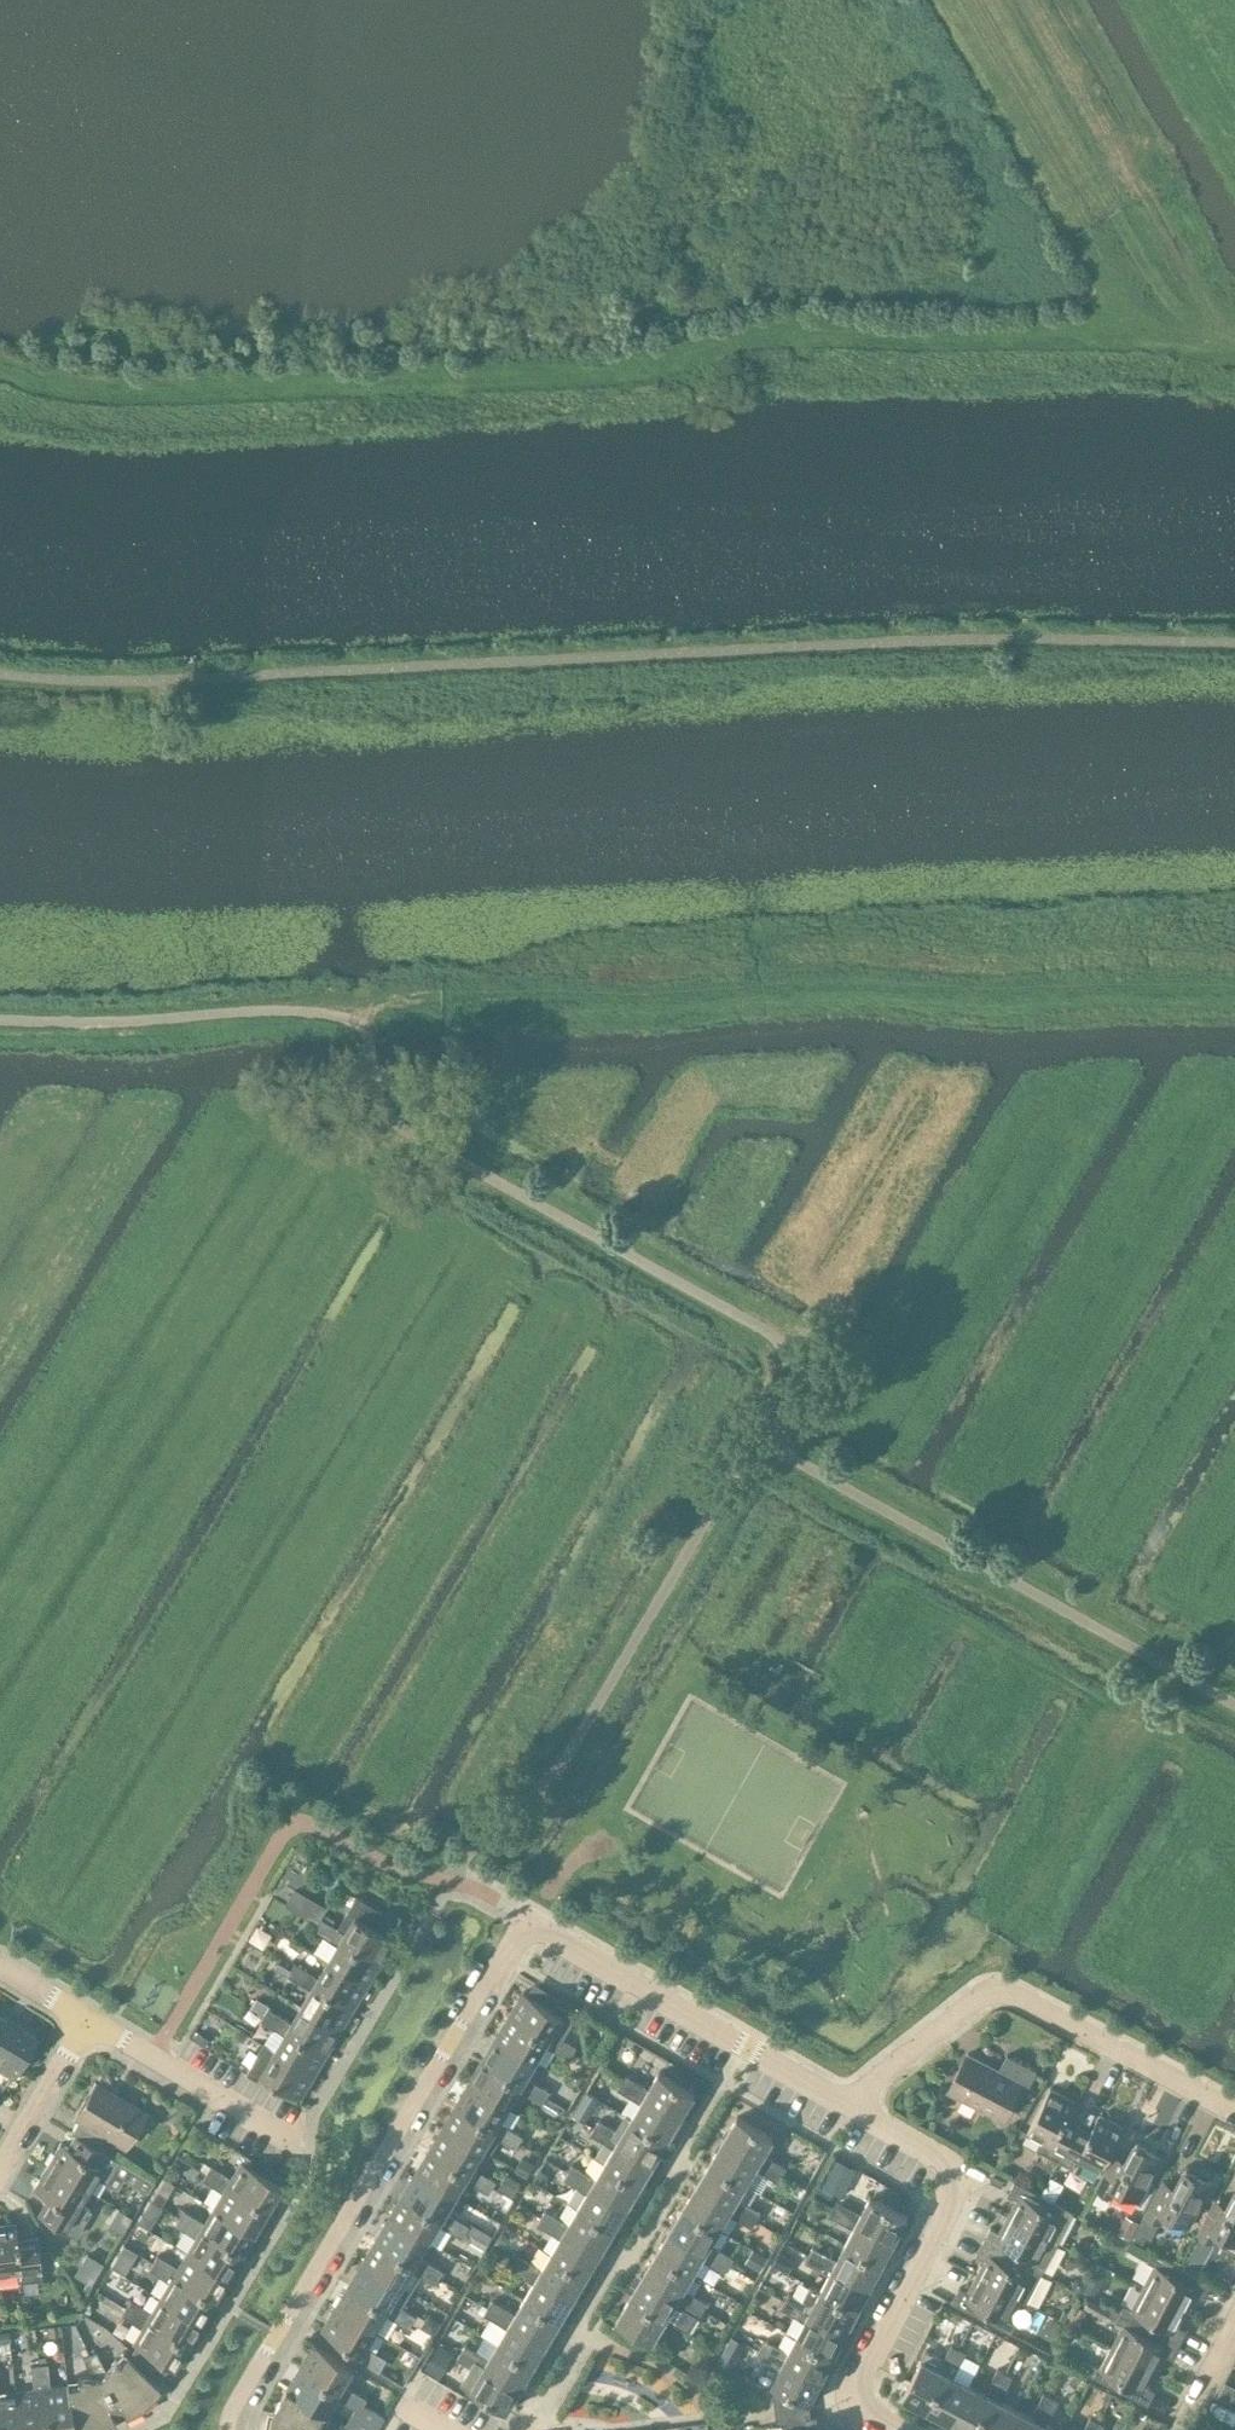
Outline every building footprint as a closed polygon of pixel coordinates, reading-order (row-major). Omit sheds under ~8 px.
[(391,1908),(388,1913),(356,1894),(337,1926),(331,1923),(324,1936),(333,1941),(337,1935),(381,1961),(395,1938),(390,1935),(402,1915),(391,1908)] [(301,1912),(318,1923),(321,1917),(323,1913),(306,1903),(301,1912)] [(314,1930),(324,1936),(331,1923),(321,1917),(318,1923),(314,1930)] [(327,1959),(368,1984),(381,1961),(337,1935),(333,1941),(336,1943),(327,1959)] [(305,1968),(297,1981),(306,1987),(310,1980),(355,2006),(368,1984),(327,1959),(317,1976),(305,1968)] [(275,1968),(287,1975),(291,1968),(279,1961),(275,1968)] [(287,1975),(297,1981),(305,1968),(295,1962),(291,1968),(287,1975)] [(310,1989),(300,2004),(341,2029),(355,2006),(310,1980),(306,1987),(310,1989)] [(558,2034),(563,2037),(572,2022),(568,2008),(556,2001),(552,2008),(524,1991),(510,2014),(554,2041),(558,2034)] [(268,2007),(269,2005),(257,1997),(252,2006),(264,2013),(268,2007)] [(270,2025),(280,2031),(283,2025),(328,2051),(341,2029),(300,2004),(291,2020),(278,2013),(270,2025)] [(260,2019),(270,2025),(278,2013),(268,2007),(264,2013),(260,2019)] [(496,2037),(537,2061),(547,2045),(560,2052),(567,2040),(563,2037),(558,2034),(554,2041),(510,2014),(496,2037)] [(11,2077),(35,2036),(0,2016),(0,2070),(11,2077)] [(274,2049),(314,2074),(328,2051),(283,2025),(280,2031),(283,2033),(274,2049)] [(496,2037),(483,2059),(527,2085),(531,2079),(527,2076),(537,2061),(496,2037)] [(567,2040),(560,2052),(569,2058),(574,2061),(579,2054),(573,2051),(576,2046),(567,2040)] [(247,2073),(258,2080),(261,2074),(300,2097),(314,2074),(274,2049),(264,2043),(247,2073)] [(1029,2084),(1037,2070),(1007,2054),(999,2069),(968,2052),(948,2090),(1002,2118),(1022,2081),(1029,2084)] [(470,2081),(511,2106),(520,2089),(533,2097),(540,2085),(531,2079),(527,2085),(483,2059),(470,2081)] [(569,2079),(578,2085),(584,2075),(574,2069),(569,2079)] [(640,2092),(681,2116),(695,2093),(659,2071),(649,2088),(644,2085),(640,2092)] [(617,2088),(626,2094),(635,2079),(626,2074),(617,2088)] [(70,2131),(92,2145),(92,2144),(95,2146),(103,2134),(124,2147),(146,2112),(96,2079),(73,2115),(78,2119),(70,2131)] [(641,2102),(632,2117),(667,2139),(681,2116),(640,2092),(644,2085),(635,2079),(626,2094),(641,2102)] [(501,2130),(505,2124),(501,2122),(511,2106),(470,2081),(456,2104),(501,2130)] [(540,2085),(533,2097),(542,2103),(550,2090),(540,2085)] [(1051,2087),(1026,2134),(1040,2141),(1037,2148),(1041,2150),(1057,2159),(1059,2160),(1079,2123),(1067,2117),(1075,2100),(1051,2087)] [(542,2103),(540,2106),(555,2115),(561,2106),(546,2097),(542,2103)] [(443,2126),(484,2151),(489,2154),(499,2137),(506,2142),(514,2130),(505,2124),(501,2130),(456,2104),(443,2126)] [(1079,2123),(1059,2160),(1073,2167),(1076,2160),(1100,2172),(1124,2126),(1100,2113),(1091,2130),(1079,2123)] [(761,2160),(756,2168),(767,2174),(775,2160),(765,2154),(774,2137),(738,2116),(725,2137),(761,2160)] [(613,2137),(654,2161),(667,2139),(632,2117),(623,2132),(618,2130),(613,2137)] [(590,2133),(600,2139),(608,2124),(599,2119),(590,2133)] [(614,2147),(605,2162),(641,2184),(654,2161),(613,2137),(618,2130),(608,2124),(600,2139),(614,2147)] [(474,2175),(478,2169),(474,2167),(484,2151),(443,2126),(430,2149),(474,2175)] [(506,2142),(516,2148),(523,2135),(514,2130),(506,2142)] [(725,2137),(710,2162),(747,2183),(756,2168),(761,2160),(725,2137)] [(46,2164),(91,2191),(99,2178),(105,2182),(118,2160),(95,2146),(92,2144),(92,2145),(84,2156),(60,2142),(46,2164)] [(1114,2153),(1096,2189),(1098,2190),(1110,2196),(1115,2187),(1139,2200),(1163,2155),(1137,2142),(1128,2160),(1114,2153)] [(416,2171),(457,2195),(467,2179),(479,2187),(487,2174),(478,2169),(474,2175),(430,2149),(416,2171)] [(1041,2150),(1035,2161),(1042,2165),(1051,2170),(1057,2159),(1041,2150)] [(515,2168),(526,2175),(534,2162),(523,2155),(515,2168)] [(835,2156),(820,2184),(842,2195),(857,2168),(835,2156)] [(775,2160),(767,2174),(778,2181),(787,2167),(775,2160)] [(209,2184),(217,2188),(221,2181),(266,2207),(280,2184),(240,2161),(231,2177),(218,2169),(209,2184)] [(587,2181),(627,2206),(641,2184),(605,2162),(596,2177),(591,2174),(587,2181)] [(738,2209),(733,2216),(743,2221),(751,2207),(760,2212),(761,2212),(738,2198),(747,2183),(710,2162),(697,2184),(738,2209)] [(564,2178),(573,2183),(582,2169),(573,2163),(564,2178)] [(36,2213),(47,2220),(74,2235),(90,2208),(83,2204),(91,2191),(46,2164),(32,2188),(46,2196),(36,2213)] [(201,2179),(209,2184),(218,2169),(210,2164),(201,2179)] [(1164,2179),(1132,2239),(1142,2244),(1146,2236),(1151,2239),(1159,2223),(1161,2224),(1166,2214),(1189,2226),(1212,2181),(1186,2167),(1176,2186),(1164,2179)] [(533,2180),(542,2186),(549,2175),(539,2169),(533,2180)] [(587,2192),(578,2208),(614,2229),(627,2206),(587,2181),(591,2174),(582,2169),(573,2183),(587,2192)] [(448,2220),(451,2214),(447,2211),(457,2195),(416,2171),(403,2193),(448,2220)] [(487,2174),(479,2187),(489,2193),(494,2185),(511,2196),(521,2181),(507,2173),(503,2179),(499,2176),(497,2180),(487,2174)] [(1017,2199),(1008,2215),(1050,2238),(1058,2241),(1074,2211),(1015,2179),(1007,2194),(1017,2199)] [(222,2191),(213,2207),(252,2230),(266,2207),(221,2181),(217,2188),(222,2191)] [(697,2184),(684,2207),(720,2228),(729,2213),(733,2216),(738,2209),(697,2184)] [(1098,2190),(1093,2200),(1105,2206),(1110,2196),(1098,2190)] [(389,2216),(431,2240),(440,2224),(453,2232),(460,2219),(451,2214),(448,2220),(403,2193),(389,2216)] [(1198,2234),(1212,2241),(1216,2232),(1234,2242),(1234,2194),(1229,2205),(1216,2198),(1198,2234)] [(856,2218),(896,2237),(907,2215),(869,2195),(860,2212),(860,2211),(856,2218)] [(829,2214),(841,2221),(848,2205),(837,2199),(829,2214)] [(852,2227),(844,2242),(845,2243),(882,2263),(896,2237),(856,2218),(860,2211),(848,2205),(841,2221),(852,2227)] [(182,2229),(190,2233),(195,2226),(239,2252),(252,2230),(213,2207),(204,2222),(191,2214),(182,2229)] [(711,2253),(707,2260),(716,2266),(725,2251),(711,2243),(720,2228),(684,2207),(670,2229),(711,2253)] [(751,2207),(743,2221),(752,2227),(760,2212),(751,2207)] [(559,2227),(600,2252),(614,2229),(578,2208),(569,2223),(564,2220),(559,2227)] [(174,2224),(182,2229),(191,2214),(183,2209),(174,2224)] [(537,2224),(546,2229),(555,2214),(545,2209),(537,2224)] [(560,2237),(551,2252),(587,2274),(600,2252),(559,2227),(564,2220),(555,2214),(546,2229),(560,2237)] [(1041,2270),(1042,2271),(1058,2241),(1050,2238),(1008,2215),(1000,2232),(990,2226),(983,2240),(1041,2270)] [(421,2265),(424,2259),(421,2257),(431,2240),(389,2216),(376,2238),(421,2265)] [(460,2219),(453,2232),(463,2238),(470,2225),(460,2219)] [(19,2274),(20,2282),(42,2279),(37,2234),(16,2237),(15,2222),(0,2223),(0,2276),(19,2274)] [(1124,2222),(1119,2232),(1131,2238),(1136,2229),(1124,2222)] [(195,2236),(186,2251),(226,2275),(239,2252),(195,2226),(190,2233),(195,2236)] [(481,2228),(476,2237),(486,2243),(488,2244),(493,2235),(481,2228)] [(670,2229),(657,2252),(689,2270),(693,2273),(703,2258),(707,2260),(711,2253),(670,2229)] [(1119,2250),(1124,2246),(1124,2239),(1118,2235),(1112,2239),(1112,2247),(1119,2250)] [(471,2246),(481,2252),(486,2243),(476,2237),(471,2246)] [(363,2261),(404,2285),(412,2290),(422,2274),(426,2276),(430,2270),(434,2264),(424,2259),(421,2265),(376,2238),(363,2261)] [(985,2259),(977,2275),(1019,2297),(1020,2298),(1027,2301),(1042,2271),(1041,2270),(983,2240),(975,2254),(985,2259)] [(828,2264),(870,2286),(882,2263),(845,2243),(844,2242),(836,2258),(832,2256),(828,2264)] [(805,2261),(815,2266),(823,2251),(812,2246),(805,2261)] [(748,2262),(760,2269),(767,2256),(756,2249),(748,2262)] [(796,2258),(780,2249),(772,2263),(789,2272),(796,2258)] [(156,2273),(164,2278),(168,2271),(212,2297),(226,2275),(186,2251),(177,2266),(164,2259),(158,2270),(156,2273)] [(725,2251),(716,2266),(725,2271),(734,2257),(725,2251)] [(828,2273),(820,2289),(858,2309),(870,2286),(828,2264),(832,2256),(823,2251),(815,2266),(828,2273)] [(1154,2263),(1142,2286),(1186,2309),(1194,2292),(1204,2297),(1211,2283),(1151,2251),(1147,2260),(1154,2263)] [(533,2272),(574,2297),(587,2274),(551,2252),(542,2268),(537,2265),(534,2270),(533,2272)] [(684,2298),(680,2305),(689,2311),(694,2304),(698,2296),(685,2288),(693,2273),(689,2270),(657,2252),(644,2274),(684,2298)] [(88,2281),(100,2260),(89,2253),(77,2275),(88,2281)] [(148,2269),(156,2273),(158,2270),(164,2259),(156,2254),(148,2269)] [(510,2268),(520,2274),(522,2270),(528,2259),(519,2254),(510,2268)] [(534,2282),(525,2297),(561,2319),(574,2297),(533,2272),(534,2270),(537,2265),(528,2259),(522,2270),(520,2274),(534,2282)] [(394,2310),(397,2304),(402,2307),(412,2290),(404,2285),(363,2261),(349,2283),(394,2310)] [(430,2270),(426,2276),(436,2282),(443,2270),(434,2264),(430,2270)] [(169,2281),(160,2296),(199,2320),(212,2297),(168,2271),(164,2278),(169,2281)] [(680,2305),(684,2298),(644,2274),(630,2296),(667,2318),(689,2331),(698,2316),(689,2311),(680,2305)] [(951,2301),(1011,2332),(1015,2323),(1009,2320),(1020,2298),(1019,2297),(977,2275),(969,2291),(959,2286),(951,2301)] [(1082,2291),(1088,2281),(1077,2275),(1072,2285),(1082,2291)] [(336,2306),(377,2330),(387,2314),(400,2321),(407,2310),(402,2307),(397,2304),(394,2310),(349,2283),(336,2306)] [(804,2310),(846,2332),(858,2309),(820,2289),(810,2284),(803,2299),(808,2302),(804,2310)] [(1120,2312),(1180,2344),(1187,2330),(1177,2325),(1186,2309),(1142,2286),(1131,2307),(1124,2304),(1120,2312)] [(780,2307),(790,2312),(798,2297),(788,2292),(780,2307)] [(129,2318),(137,2323),(141,2316),(186,2342),(199,2320),(160,2296),(151,2312),(138,2304),(129,2318)] [(616,2320),(648,2339),(645,2345),(657,2352),(666,2338),(658,2334),(667,2318),(630,2296),(616,2320)] [(694,2304),(689,2311),(698,2316),(700,2317),(708,2302),(698,2296),(694,2304)] [(511,2320),(547,2341),(561,2319),(525,2297),(516,2313),(511,2320)] [(804,2319),(796,2335),(834,2355),(846,2332),(804,2310),(808,2302),(803,2299),(798,2297),(790,2312),(804,2319)] [(1112,2308),(1089,2297),(1085,2306),(1107,2318),(1112,2308)] [(121,2314),(129,2318),(138,2304),(130,2299),(121,2314)] [(484,2313),(495,2320),(504,2306),(492,2299),(484,2313)] [(1068,2320),(1077,2325),(1086,2309),(1076,2304),(1068,2320)] [(362,2352),(358,2358),(369,2364),(377,2352),(367,2346),(377,2330),(336,2306),(322,2329),(362,2352)] [(507,2327),(498,2342),(534,2364),(547,2341),(511,2320),(516,2313),(504,2306),(495,2320),(507,2327)] [(407,2310),(400,2321),(409,2327),(416,2315),(407,2310)] [(1122,2323),(1111,2345),(1154,2369),(1155,2369),(1163,2352),(1173,2357),(1180,2344),(1120,2312),(1116,2320),(1122,2323)] [(142,2326),(133,2342),(143,2348),(169,2364),(172,2365),(186,2342),(141,2316),(137,2323),(142,2326)] [(733,2334),(725,2347),(741,2356),(749,2343),(733,2334)] [(780,2356),(822,2378),(834,2355),(796,2335),(788,2350),(784,2348),(780,2356)] [(756,2353),(766,2359),(774,2343),(764,2338),(756,2353)] [(480,2362),(521,2386),(534,2364),(498,2342),(489,2358),(484,2355),(480,2362)] [(345,2392),(348,2387),(344,2385),(355,2367),(314,2343),(300,2366),(345,2392)] [(425,2368),(440,2377),(455,2352),(440,2343),(425,2368)] [(780,2366),(769,2386),(772,2388),(772,2383),(808,2402),(809,2402),(822,2378),(780,2356),(784,2348),(774,2343),(766,2359),(780,2366)] [(457,2358),(466,2364),(475,2349),(466,2344),(457,2358)] [(951,2344),(946,2353),(961,2361),(966,2351),(951,2344)] [(1088,2372),(1148,2404),(1156,2389),(1147,2384),(1155,2369),(1154,2369),(1111,2345),(1099,2367),(1093,2364),(1088,2372)] [(143,2348),(138,2357),(160,2378),(169,2364),(143,2348)] [(507,2410),(521,2386),(480,2362),(484,2355),(475,2349),(466,2364),(481,2372),(471,2389),(507,2410)] [(89,2354),(119,2416),(141,2405),(104,2369),(95,2350),(89,2354)] [(104,2369),(141,2405),(159,2386),(123,2350),(104,2369)] [(902,2396),(927,2409),(949,2367),(956,2371),(961,2361),(946,2353),(939,2368),(922,2359),(902,2396)] [(91,2376),(98,2427),(119,2416),(89,2354),(83,2357),(91,2376)] [(30,2364),(31,2373),(48,2371),(47,2362),(30,2364)] [(287,2388),(328,2413),(337,2397),(350,2405),(358,2393),(348,2387),(345,2392),(300,2366),(287,2388)] [(949,2367),(927,2409),(950,2421),(969,2384),(954,2376),(956,2371),(949,2367)] [(998,2368),(993,2377),(1007,2386),(1013,2376),(998,2368)] [(46,2429),(72,2429),(67,2383),(50,2385),(48,2371),(31,2373),(32,2383),(41,2382),(46,2429)] [(66,2379),(67,2383),(72,2429),(79,2429),(98,2427),(91,2376),(66,2379)] [(950,2421),(968,2429),(975,2429),(995,2391),(1003,2395),(1007,2386),(993,2377),(985,2392),(969,2384),(950,2421)] [(20,2429),(46,2429),(41,2382),(32,2383),(32,2387),(15,2389),(20,2429)] [(1225,2382),(1218,2396),(1232,2403),(1234,2397),(1234,2387),(1225,2382)] [(819,2429),(817,2416),(810,2417),(808,2402),(772,2383),(772,2388),(777,2429),(819,2429)] [(307,2429),(322,2429),(331,2415),(328,2413),(287,2388),(274,2410),(307,2429)] [(15,2389),(0,2391),(0,2429),(20,2429),(15,2389)] [(975,2429),(1004,2429),(1016,2408),(1000,2400),(1003,2395),(995,2391),(975,2429)] [(1044,2392),(1039,2401),(1054,2410),(1059,2400),(1044,2392)] [(358,2393),(350,2405),(359,2410),(367,2398),(358,2393)] [(1004,2429),(1033,2429),(1041,2415),(1049,2419),(1054,2410),(1039,2401),(1031,2416),(1016,2408),(1004,2429)] [(363,2404),(360,2410),(350,2426),(357,2429),(377,2429),(385,2417),(363,2404)] [(269,2429),(307,2429),(274,2410),(269,2429)] [(1033,2429),(1057,2429),(1046,2424),(1049,2419),(1041,2415),(1033,2429)] [(1085,2426),(1094,2429),(1102,2429),(1105,2424),(1090,2416),(1085,2426)]
